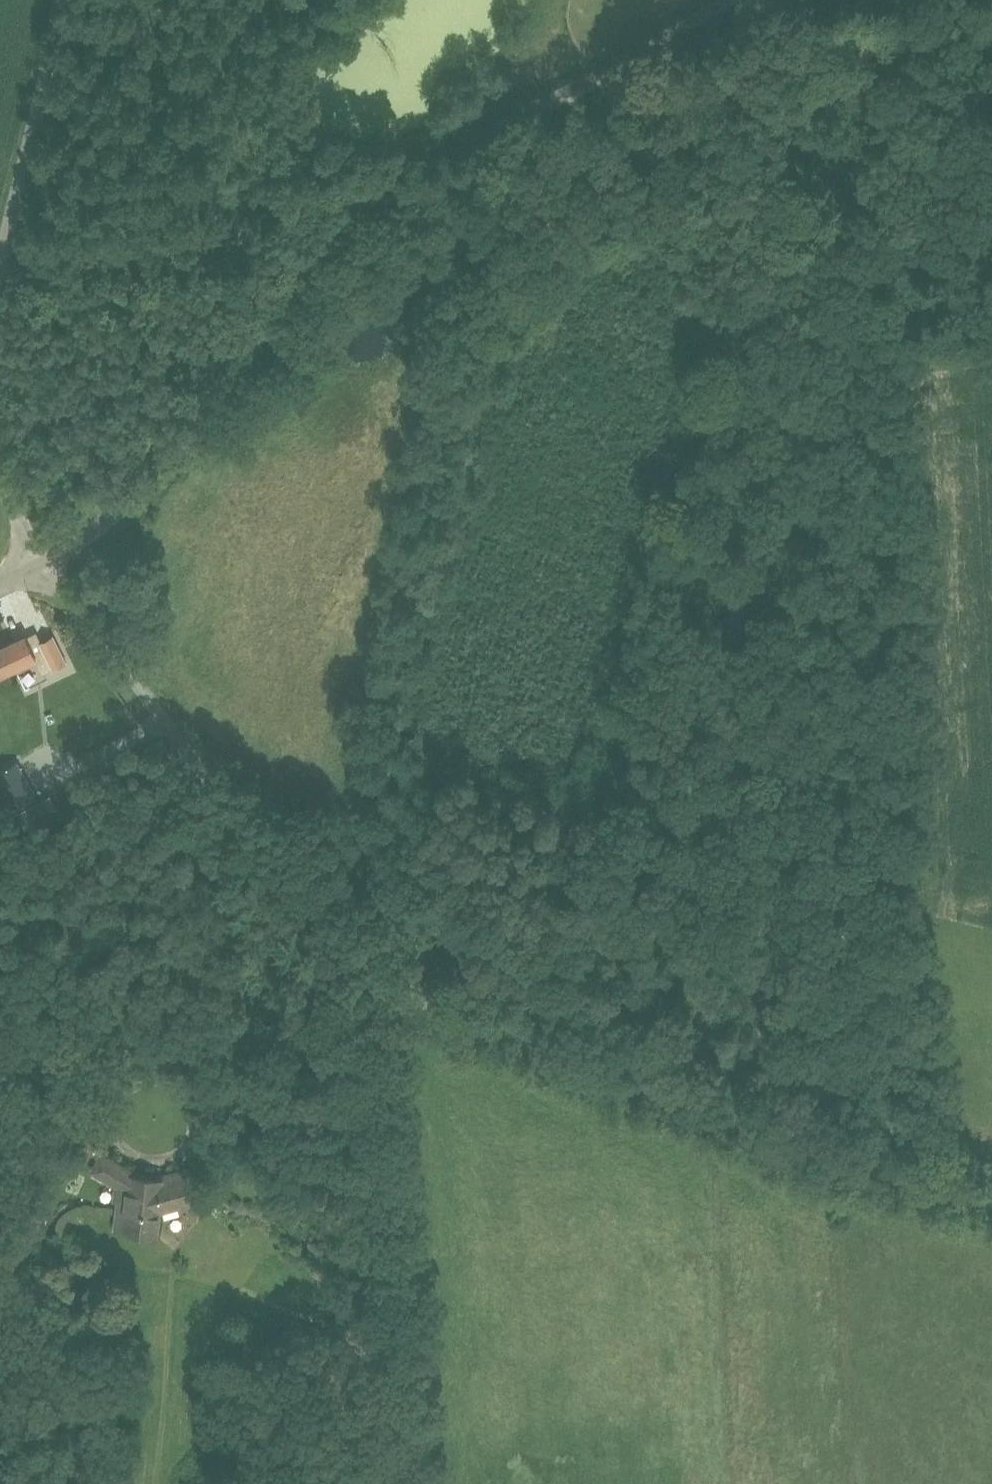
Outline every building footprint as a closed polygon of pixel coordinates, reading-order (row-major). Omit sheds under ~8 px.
[(17,668),(19,672),(31,666),(29,662),(37,658),(45,674),(68,662),(55,636),(41,642),(37,633),(28,638),(28,636),(0,650),(0,675),(1,676),(17,668)] [(36,794),(19,762),(0,773),(0,778),(15,805),(36,794)] [(117,1199),(120,1199),(118,1228),(157,1234),(160,1211),(204,1199),(195,1168),(164,1177),(136,1173),(105,1154),(95,1169),(118,1184),(117,1199)]
